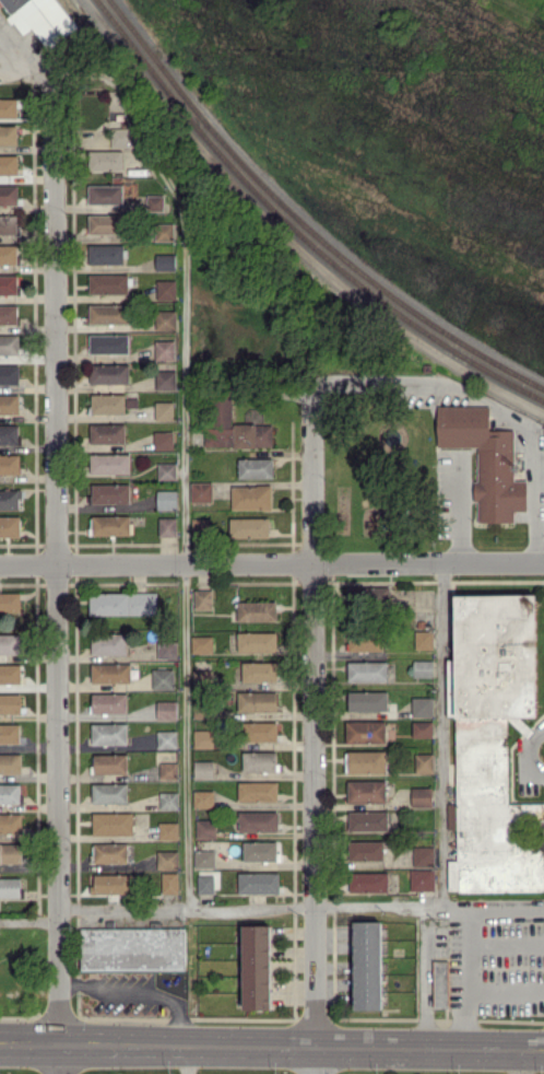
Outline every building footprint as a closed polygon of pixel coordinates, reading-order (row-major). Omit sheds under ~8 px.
[(55,0),(0,0),(0,2),(23,34),(33,27),(48,49),(76,29),(55,0)] [(17,117),(17,98),(0,98),(0,118),(17,117)] [(17,124),(0,125),(0,144),(18,144),(17,124)] [(131,127),(111,127),(111,147),(131,147),(131,127)] [(123,169),(123,149),(86,150),(86,170),(123,169)] [(0,155),(0,174),(18,174),(18,155),(0,155)] [(88,184),(89,204),(123,203),(123,184),(88,184)] [(18,185),(0,185),(0,204),(18,204),(18,185)] [(165,210),(164,194),(147,195),(147,211),(165,210)] [(89,233),(124,234),(125,214),(89,214),(89,233)] [(0,215),(0,233),(17,234),(17,215),(0,215)] [(174,240),(174,223),(156,223),(156,240),(174,240)] [(0,244),(0,264),(17,264),(17,244),(0,244)] [(123,244),(88,244),(89,264),(124,263),(123,244)] [(175,254),(156,254),(156,270),(175,270),(175,254)] [(0,275),(0,293),(17,293),(17,274),(0,275)] [(128,274),(90,274),(90,293),(129,292),(128,274)] [(157,300),(176,299),(175,279),(156,280),(157,300)] [(17,304),(0,305),(0,324),(17,324),(17,304)] [(90,323),(128,323),(128,304),(90,304),(90,323)] [(176,310),(156,310),(156,329),(176,330),(176,310)] [(20,353),(19,334),(0,334),(0,354),(20,353)] [(90,354),(129,353),(129,334),(89,334),(90,354)] [(175,360),(175,340),(155,340),(155,360),(175,360)] [(19,364),(0,364),(0,384),(19,383),(19,364)] [(129,383),(129,364),(90,364),(90,383),(129,383)] [(156,370),(157,389),(176,389),(176,370),(156,370)] [(19,414),(20,395),(0,394),(0,413),(19,414)] [(125,394),(91,394),(91,413),(125,412),(125,394)] [(233,397),(209,397),(208,445),(232,445),(233,397)] [(173,401),(155,402),(156,420),(173,420),(173,401)] [(438,405),(487,405),(487,425),(513,425),(513,479),(524,479),(524,506),(515,506),(515,522),(477,522),(477,444),(438,444),(438,405)] [(125,423),(90,423),(90,443),(125,443),(125,423)] [(235,423),(234,446),(272,447),(273,424),(235,423)] [(0,425),(0,444),(18,443),(18,424),(0,425)] [(174,449),(173,431),(153,432),(154,450),(174,449)] [(92,473),(130,473),(130,453),(91,453),(92,473)] [(19,473),(19,454),(0,454),(0,474),(19,473)] [(239,478),(274,477),(273,457),(238,458),(239,478)] [(176,479),(176,463),(158,463),(158,479),(176,479)] [(212,502),(212,481),(191,482),(191,502),(212,502)] [(92,484),(92,503),(130,502),(130,483),(92,484)] [(232,509),(272,508),(271,485),(232,485),(232,509)] [(20,509),(20,489),(0,489),(0,509),(20,509)] [(177,490),(157,490),(157,509),(177,509),(177,490)] [(130,515),(92,515),(92,534),(130,534),(130,515)] [(0,516),(0,535),(20,536),(20,516),(0,516)] [(176,516),(158,517),(159,535),(176,534),(176,516)] [(208,518),(192,517),(191,532),(208,532),(208,518)] [(269,517),(230,517),(230,537),(269,536),(269,517)] [(390,587),(350,586),(349,603),(390,604),(390,587)] [(212,589),(194,590),(195,609),(212,609),(212,589)] [(0,592),(0,611),(21,610),(20,591),(0,592)] [(90,591),(89,613),(157,614),(157,592),(90,591)] [(456,660),(447,660),(448,716),(456,716),(456,803),(448,803),(448,829),(457,829),(457,860),(449,860),(449,891),(543,891),(543,839),(538,839),(538,820),(543,820),(543,803),(509,803),(508,728),(528,728),(528,716),(537,716),(537,594),(455,594),(456,660)] [(238,621),(277,620),(276,601),(237,601),(238,621)] [(415,631),(415,649),(433,648),(433,630),(415,631)] [(277,632),(238,631),(238,651),(277,651),(277,632)] [(0,634),(0,653),(20,653),(19,633),(0,634)] [(126,654),(126,634),(92,634),(92,655),(126,654)] [(382,651),(382,635),(348,634),(348,650),(382,651)] [(212,635),(191,636),(192,653),(213,652),(212,635)] [(177,640),(158,641),(158,658),(177,658),(177,640)] [(387,660),(348,661),(348,681),(388,680),(387,660)] [(433,660),(414,660),(413,676),(432,677),(433,660)] [(277,661),(242,662),(242,681),(277,681),(277,661)] [(21,682),(20,663),(0,664),(0,683),(21,682)] [(130,663),(92,663),(92,682),(130,682),(130,663)] [(152,688),(174,689),(174,669),(153,668),(152,688)] [(211,684),(212,670),(194,669),(193,684),(211,684)] [(277,691),(237,692),(238,711),(277,711),(277,691)] [(349,711),(388,710),(387,691),(348,691),(349,711)] [(127,693),(92,692),(91,712),(126,712),(127,693)] [(0,694),(0,713),(22,712),(21,693),(0,694)] [(432,696),(412,697),(412,716),(432,716),(432,696)] [(177,700),(157,701),(157,719),(177,719),(177,700)] [(386,720),(346,720),(346,743),(386,743),(386,720)] [(412,721),(413,737),(433,736),(432,720),(412,721)] [(277,721),(244,722),(244,741),(278,740),(277,721)] [(92,744),(127,743),(127,723),(92,723),(92,744)] [(0,724),(0,743),(20,743),(20,724),(0,724)] [(194,748),(214,748),(214,729),(194,729),(194,748)] [(158,749),(177,748),(177,730),(157,730),(158,749)] [(347,773),(386,773),(386,750),(347,751),(347,773)] [(243,771),(276,771),(277,751),(243,751),(243,771)] [(22,773),(22,753),(0,753),(0,773),(22,773)] [(127,753),(94,753),(94,773),(128,773),(127,753)] [(433,772),(433,753),(415,753),(415,772),(433,772)] [(195,778),(214,778),(213,760),(194,760),(195,778)] [(178,779),(178,762),(160,762),(160,779),(178,779)] [(386,780),(348,781),(348,802),(386,802),(386,780)] [(278,781),(238,782),(239,801),(278,800),(278,781)] [(92,803),(128,802),(127,782),(92,783),(92,803)] [(21,783),(0,783),(0,803),(21,802),(21,783)] [(432,787),(411,787),(411,806),(432,806),(432,787)] [(194,807),(214,807),(214,790),(194,790),(194,807)] [(178,791),(160,792),(160,809),(179,809),(178,791)] [(349,811),(349,830),(389,830),(388,810),(349,811)] [(239,830),(278,831),(278,811),(239,811),(239,830)] [(133,812),(93,813),(93,835),(133,834),(133,812)] [(0,813),(0,833),(23,832),(22,813),(0,813)] [(216,818),(196,819),(197,839),(216,838),(216,818)] [(178,822),(159,822),(159,839),(178,839),(178,822)] [(349,860),(384,860),(384,841),(349,840),(349,860)] [(243,860),(277,861),(277,842),(244,841),(243,860)] [(22,863),(22,843),(0,843),(0,863),(22,863)] [(94,843),(127,843),(127,862),(94,862),(94,843)] [(433,846),(413,847),(414,866),(434,866),(433,846)] [(215,866),(215,849),(194,850),(195,867),(215,866)] [(177,850),(157,850),(157,868),(177,867),(177,850)] [(434,869),(411,869),(411,890),(434,890),(434,869)] [(162,893),(179,893),(179,872),(162,872),(162,893)] [(239,893),(280,893),(279,872),(238,872),(239,893)] [(350,891),(388,891),(389,872),(350,872),(350,891)] [(90,874),(132,873),(133,891),(91,894),(91,886),(90,886),(90,874)] [(215,892),(214,874),(197,875),(198,893),(215,892)] [(21,896),(0,896),(0,877),(20,876),(21,896)] [(382,1009),(382,921),(354,921),(354,1009),(382,1009)] [(81,968),(185,968),(185,925),(81,925),(81,968)] [(244,925),(243,1008),(271,1009),(272,925),(244,925)] [(449,1007),(448,960),(433,960),(434,1007),(449,1007)]
